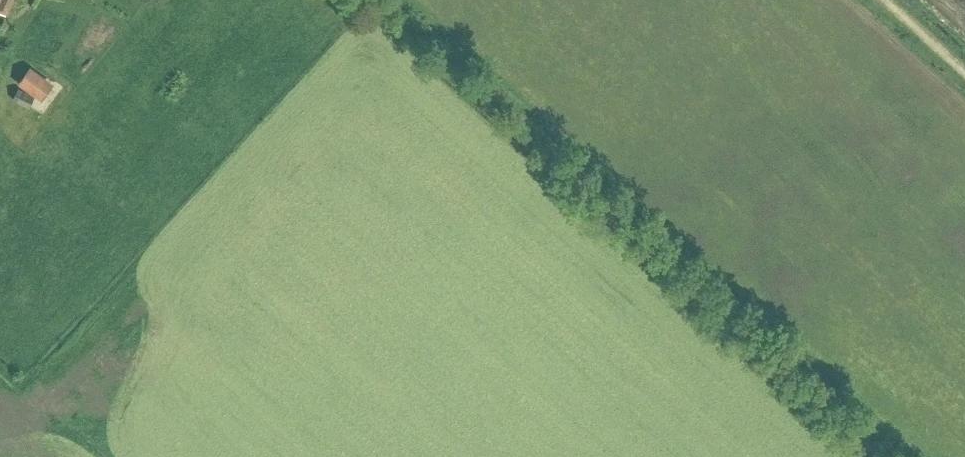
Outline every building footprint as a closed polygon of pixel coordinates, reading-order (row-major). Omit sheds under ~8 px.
[(12,0),(0,0),(0,10),(6,13),(12,0)] [(42,99),(54,82),(30,65),(18,83),(42,99)] [(29,107),(35,95),(19,87),(12,99),(29,107)]
